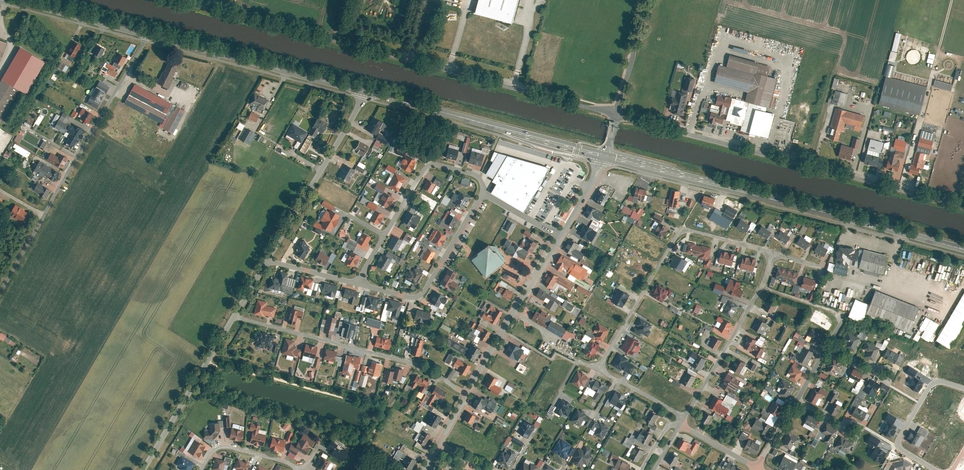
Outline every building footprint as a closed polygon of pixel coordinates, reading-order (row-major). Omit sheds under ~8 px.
[(518,0),(478,0),(475,12),(513,22),(518,0)] [(902,33),(897,32),(892,50),(897,51),(902,33)] [(81,45),(74,41),(67,52),(74,57),(81,45)] [(105,48),(98,45),(93,53),(100,57),(105,48)] [(2,79),(19,89),(26,93),(44,61),(20,47),(2,79)] [(898,52),(891,50),(889,59),(895,61),(898,52)] [(74,57),(67,52),(65,57),(72,61),(74,57)] [(126,57),(119,53),(114,61),(121,65),(126,57)] [(936,54),(930,53),(927,61),(933,63),(936,54)] [(759,62),(730,54),(727,66),(756,74),(756,72),(759,63),(759,62)] [(69,66),(60,61),(57,67),(66,72),(69,66)] [(108,62),(106,66),(109,68),(113,70),(116,66),(112,64),(108,62)] [(177,68),(167,63),(163,71),(157,82),(168,88),(174,76),(173,76),(177,68)] [(768,76),(770,66),(759,63),(756,72),(768,76)] [(727,66),(720,64),(715,82),(748,91),(746,100),(767,106),(769,107),(777,78),(768,76),(756,72),(756,74),(727,66)] [(543,68),(537,66),(534,77),(542,79),(545,68),(543,68)] [(107,72),(115,77),(117,73),(113,70),(109,68),(107,72)] [(893,77),(887,75),(879,104),(919,114),(927,86),(893,77)] [(696,79),(687,76),(684,88),(689,89),(693,90),(696,79)] [(2,79),(0,82),(0,122),(19,89),(2,79)] [(953,84),(936,79),(934,86),(951,91),(953,84)] [(106,92),(109,86),(100,81),(96,87),(105,91),(106,92)] [(178,87),(185,90),(187,84),(181,81),(178,87)] [(171,103),(135,83),(124,103),(161,122),(171,103)] [(96,87),(96,86),(87,102),(97,108),(101,101),(100,100),(105,91),(96,87)] [(674,105),(672,112),(682,114),(689,89),(684,88),(680,87),(680,88),(679,88),(677,96),(678,96),(677,98),(673,97),(671,104),(674,105)] [(849,93),(836,90),(832,103),(845,106),(849,93)] [(718,92),(715,103),(721,104),(726,106),(730,107),(733,97),(718,92)] [(268,100),(254,93),(249,103),(253,105),(252,108),(262,113),(268,100)] [(730,107),(727,119),(731,120),(731,122),(743,125),(741,130),(769,138),(776,113),(766,111),(767,106),(746,100),(733,97),(730,107)] [(171,103),(161,122),(159,125),(173,133),(185,110),(171,103)] [(721,106),(712,103),(711,109),(719,112),(721,106)] [(864,115),(836,107),(831,126),(833,127),(830,138),(839,140),(841,130),(845,131),(846,127),(860,130),(864,115)] [(94,114),(85,110),(82,115),(81,118),(89,123),(94,114)] [(259,115),(251,111),(248,118),(256,122),(259,115)] [(712,111),(709,121),(716,123),(717,121),(722,123),(725,115),(724,114),(719,113),(712,111)] [(66,123),(70,116),(62,112),(59,118),(66,123)] [(35,131),(44,116),(40,113),(31,129),(35,131)] [(328,123),(318,117),(309,133),(315,137),(319,131),(323,133),(328,123)] [(59,118),(54,127),(65,133),(66,131),(70,124),(66,123),(59,118)] [(383,123),(373,118),(367,130),(377,135),(383,123)] [(84,129),(74,123),(73,126),(69,132),(67,136),(68,136),(65,142),(66,142),(65,145),(71,148),(72,145),(73,146),(76,140),(78,141),(79,138),(80,138),(83,134),(82,133),(84,129)] [(307,132),(293,123),(287,133),(301,142),(307,132)] [(256,133),(247,128),(241,139),(250,144),(256,133)] [(922,129),(920,137),(934,141),(936,133),(922,129)] [(23,136),(18,133),(14,140),(20,143),(23,136)] [(858,148),(860,138),(854,137),(852,146),(858,148)] [(920,137),(918,145),(932,149),(934,141),(920,137)] [(313,141),(307,138),(300,150),(306,154),(313,141)] [(907,141),(897,138),(894,148),(897,149),(904,151),(907,141)] [(884,142),(871,139),(868,153),(880,156),(884,142)] [(55,146),(44,140),(41,146),(51,152),(52,152),(55,146)] [(353,152),(365,158),(370,146),(359,140),(353,152)] [(378,147),(381,143),(375,140),(371,147),(379,151),(381,148),(378,147)] [(466,152),(468,143),(462,141),(460,151),(466,152)] [(27,157),(30,152),(14,143),(11,149),(27,157)] [(854,147),(842,144),(839,156),(851,159),(854,147)] [(916,151),(930,154),(932,149),(918,145),(916,151)] [(397,150),(396,154),(404,156),(405,148),(396,146),(395,149),(397,150)] [(445,157),(456,160),(458,149),(448,146),(445,157)] [(12,152),(7,149),(3,155),(8,158),(12,152)] [(904,151),(897,149),(896,152),(891,151),(887,168),(898,171),(901,162),(898,161),(899,156),(903,157),(904,151)] [(468,162),(481,165),(484,154),(471,150),(468,162)] [(549,167),(494,151),(491,160),(494,162),(486,174),(494,179),(493,182),(497,185),(492,193),(525,213),(549,167)] [(930,154),(916,151),(913,164),(911,163),(909,172),(918,174),(920,166),(924,168),(926,160),(928,160),(930,154)] [(51,152),(47,159),(62,168),(68,157),(59,153),(58,156),(52,152),(51,152)] [(881,157),(868,154),(866,162),(882,166),(884,158),(881,157)] [(400,166),(410,171),(416,160),(406,155),(400,166)] [(53,168),(40,161),(34,171),(48,178),(48,177),(53,168)] [(338,175),(350,180),(356,167),(345,162),(338,175)] [(387,163),(384,169),(392,174),(395,168),(387,163)] [(48,177),(55,180),(59,172),(53,168),(48,177)] [(388,186),(399,191),(406,176),(396,171),(388,186)] [(460,185),(468,185),(469,178),(461,177),(460,185)] [(422,188),(431,192),(436,183),(427,179),(422,188)] [(50,189),(35,181),(31,189),(46,197),(50,189)] [(593,200),(603,207),(610,196),(600,189),(593,200)] [(635,199),(645,201),(647,191),(637,189),(635,199)] [(669,205),(680,207),(683,191),(671,189),(669,205)] [(378,202),(389,208),(394,197),(383,191),(378,202)] [(454,202),(464,207),(469,196),(459,191),(454,202)] [(716,198),(705,195),(702,204),(713,207),(716,198)] [(331,209),(333,204),(322,199),(320,204),(331,209)] [(366,205),(374,209),(376,205),(368,201),(366,205)] [(27,211),(16,204),(9,214),(21,222),(27,211)] [(585,212),(600,222),(605,214),(590,204),(585,212)] [(631,216),(639,220),(645,209),(637,205),(631,216)] [(724,212),(716,208),(709,219),(727,229),(737,211),(727,205),(724,212)] [(319,226),(330,232),(339,215),(327,209),(319,226)] [(369,219),(379,224),(384,214),(374,209),(369,219)] [(404,222),(414,228),(420,216),(410,210),(404,222)] [(446,223),(453,227),(458,217),(451,213),(446,223)] [(652,218),(661,222),(663,217),(654,213),(652,218)] [(751,225),(741,219),(737,227),(746,232),(751,225)] [(505,229),(511,231),(515,223),(510,220),(505,229)] [(656,234),(664,238),(669,228),(661,223),(656,234)] [(578,233),(591,242),(597,232),(584,224),(578,233)] [(772,230),(762,225),(758,233),(767,238),(772,230)] [(431,240),(441,245),(446,234),(436,229),(431,240)] [(791,236),(781,231),(777,238),(787,243),(791,236)] [(357,242),(366,246),(371,236),(362,232),(357,242)] [(427,244),(429,240),(423,237),(424,234),(420,232),(416,239),(417,239),(412,249),(414,251),(418,243),(423,246),(424,243),(427,244)] [(388,247),(397,251),(403,239),(394,235),(388,247)] [(811,241),(801,236),(797,244),(806,249),(811,241)] [(292,254),(304,259),(312,243),(300,237),(292,254)] [(353,250),(357,242),(347,237),(342,247),(345,248),(346,247),(353,250)] [(564,247),(573,253),(576,249),(580,244),(570,237),(564,247)] [(527,247),(534,250),(538,241),(531,238),(527,247)] [(504,250),(525,260),(529,251),(508,241),(504,250)] [(689,241),(686,251),(700,255),(702,244),(689,241)] [(493,249),(488,242),(476,252),(476,255),(470,259),(485,278),(504,261),(495,249),(493,249)] [(828,248),(819,243),(815,251),(824,256),(828,248)] [(712,247),(702,244),(700,255),(699,257),(709,260),(712,247)] [(845,248),(839,246),(836,258),(837,259),(836,262),(849,265),(851,258),(857,260),(859,252),(856,251),(856,249),(846,246),(845,248)] [(421,258),(429,262),(434,251),(427,247),(421,258)] [(576,249),(573,253),(582,259),(584,255),(576,249)] [(889,255),(865,249),(861,261),(859,268),(884,275),(889,255)] [(723,250),(720,263),(725,264),(728,252),(723,250)] [(315,260),(324,265),(329,256),(320,251),(315,260)] [(344,263),(353,267),(359,255),(350,251),(344,263)] [(734,253),(728,252),(725,264),(732,265),(734,253)] [(556,264),(581,280),(588,271),(563,254),(556,264)] [(670,265),(682,272),(688,261),(676,254),(670,265)] [(377,267),(385,271),(391,258),(383,255),(377,267)] [(744,256),(741,268),(747,269),(751,258),(744,256)] [(751,258),(747,269),(753,271),(756,259),(751,258)] [(836,263),(830,262),(827,270),(833,272),(836,263)] [(848,267),(837,264),(834,272),(846,275),(848,267)] [(407,279),(418,284),(424,272),(413,267),(407,279)] [(449,267),(441,283),(451,288),(458,272),(449,267)] [(798,273),(780,267),(777,277),(776,278),(795,284),(798,273)] [(271,276),(268,287),(283,291),(286,280),(288,272),(280,270),(278,278),(271,276)] [(558,280),(560,276),(552,271),(544,283),(552,288),(558,280)] [(509,278),(509,277),(510,277),(504,272),(501,276),(506,281),(509,278)] [(300,276),(298,285),(297,288),(303,290),(304,287),(312,289),(315,280),(300,276)] [(558,280),(571,289),(574,285),(560,276),(558,280)] [(816,280),(805,277),(802,286),(813,290),(816,280)] [(727,289),(742,296),(745,290),(739,287),(741,282),(732,278),(727,289)] [(338,286),(325,282),(322,293),(335,296),(338,286)] [(652,295),(663,301),(670,290),(660,283),(652,295)] [(714,291),(722,295),(726,287),(717,283),(714,291)] [(578,284),(576,288),(589,296),(591,292),(578,284)] [(498,294),(511,300),(515,292),(502,286),(498,294)] [(355,304),(356,300),(359,291),(345,288),(343,297),(349,298),(348,302),(355,304)] [(612,300),(623,307),(631,295),(620,288),(612,300)] [(430,301),(443,308),(449,296),(436,290),(430,301)] [(536,298),(555,311),(561,303),(541,290),(536,298)] [(918,306),(877,290),(867,315),(908,331),(918,306)] [(937,339),(951,347),(963,325),(963,294),(937,339)] [(382,299),(369,296),(366,307),(379,310),(382,299)] [(397,318),(399,313),(402,302),(389,299),(386,309),(392,311),(391,317),(397,318)] [(721,311),(731,317),(738,305),(727,299),(721,311)] [(778,303),(770,299),(765,309),(773,313),(778,303)] [(856,299),(849,317),(862,322),(870,304),(856,299)] [(267,302),(258,300),(254,314),(263,316),(264,314),(274,317),(276,308),(266,305),(267,302)] [(670,305),(668,309),(680,314),(682,311),(670,305)] [(303,310),(299,309),(291,307),(287,322),(295,324),(297,317),(301,318),(303,310)] [(413,319),(427,323),(430,312),(416,308),(413,319)] [(491,322),(497,325),(504,311),(498,308),(496,312),(494,316),(491,322)] [(532,317),(561,336),(566,328),(537,310),(532,317)] [(481,317),(491,322),(494,316),(484,311),(481,317)] [(776,314),(773,320),(780,322),(782,316),(776,314)] [(327,315),(323,332),(332,334),(336,318),(327,315)] [(633,326),(648,336),(655,325),(640,316),(633,326)] [(718,328),(727,333),(733,324),(724,318),(722,322),(718,328)] [(767,322),(759,318),(754,328),(762,332),(767,322)] [(346,337),(350,320),(344,319),(340,335),(346,337)] [(921,336),(930,322),(925,319),(916,333),(921,336)] [(940,324),(931,319),(930,322),(921,336),(929,341),(940,324)] [(357,322),(350,320),(346,337),(352,338),(357,322)] [(598,333),(603,325),(600,323),(595,331),(598,333)] [(705,328),(702,334),(706,336),(710,330),(711,331),(713,327),(705,323),(703,327),(705,328)] [(596,336),(603,341),(610,330),(603,325),(598,333),(596,336)] [(481,338),(487,341),(491,331),(486,328),(484,332),(481,338)] [(825,334),(812,328),(805,341),(818,348),(825,334)] [(361,341),(369,343),(373,332),(364,329),(361,341)] [(0,333),(0,338),(12,345),(15,340),(1,332),(0,333)] [(255,345),(269,348),(269,351),(276,353),(279,343),(272,341),(273,335),(259,332),(255,345)] [(861,338),(848,332),(842,347),(854,353),(861,338)] [(625,342),(639,350),(643,344),(628,335),(625,342)] [(710,344),(718,349),(724,340),(716,335),(710,344)] [(757,340),(750,336),(744,346),(751,350),(752,349),(755,343),(757,340)] [(377,337),(375,345),(388,349),(391,341),(377,337)] [(411,354),(420,356),(425,339),(416,337),(411,354)] [(303,347),(294,345),(295,340),(285,338),(281,353),(291,355),(300,357),(303,347)] [(446,346),(467,356),(471,348),(450,338),(446,346)] [(881,348),(866,341),(860,355),(874,362),(881,348)] [(584,352),(592,357),(599,347),(591,342),(584,352)] [(639,350),(625,342),(621,348),(635,357),(639,350)] [(305,343),(303,355),(314,357),(317,346),(305,343)] [(524,349),(512,343),(506,353),(518,360),(524,349)] [(755,343),(752,349),(756,351),(754,353),(761,357),(765,349),(755,343)] [(466,358),(475,362),(482,349),(472,344),(471,348),(467,356),(466,358)] [(804,347),(800,353),(811,359),(814,353),(804,347)] [(326,348),(324,358),(335,361),(337,351),(326,348)] [(899,354),(888,348),(883,357),(894,363),(899,354)] [(690,364),(700,370),(708,358),(698,352),(690,364)] [(612,364),(630,375),(638,364),(620,353),(612,364)] [(811,359),(800,353),(797,359),(807,365),(811,359)] [(361,357),(356,356),(346,354),(342,372),(351,375),(353,368),(358,369),(361,357)] [(844,363),(832,357),(826,371),(838,376),(844,363)] [(745,363),(737,358),(732,368),(740,372),(745,363)] [(453,370),(466,376),(472,366),(458,359),(453,370)] [(365,379),(367,372),(379,376),(382,363),(371,360),(369,366),(364,365),(360,378),(365,379)] [(758,365),(752,361),(748,368),(754,371),(758,365)] [(806,368),(795,361),(786,377),(797,383),(806,368)] [(527,367),(520,363),(517,369),(523,373),(527,367)] [(392,382),(393,377),(400,379),(402,368),(394,366),(393,370),(385,369),(383,380),(392,382)] [(863,372),(854,368),(850,377),(859,381),(863,372)] [(590,377),(578,371),(571,382),(580,387),(582,384),(585,386),(590,377)] [(682,381),(691,387),(697,377),(688,371),(682,381)] [(740,381),(727,373),(720,387),(733,394),(740,381)] [(498,379),(490,374),(483,386),(497,395),(501,389),(494,385),(498,379)] [(424,393),(426,389),(429,382),(417,375),(413,382),(411,385),(415,387),(417,384),(422,387),(420,391),(424,393)] [(923,382),(914,377),(909,386),(918,391),(923,382)] [(607,385),(597,379),(596,380),(592,387),(597,390),(593,397),(599,400),(607,385)] [(794,387),(782,380),(775,392),(786,399),(794,387)] [(879,385),(870,380),(864,391),(873,396),(879,385)] [(516,385),(509,381),(505,389),(511,392),(516,385)] [(887,391),(890,386),(882,382),(879,387),(887,391)] [(436,386),(432,393),(431,392),(426,402),(431,405),(436,396),(443,399),(447,392),(436,386)] [(821,394),(813,390),(807,399),(815,404),(821,394)] [(622,394),(616,391),(609,402),(615,405),(622,394)] [(627,397),(622,394),(615,405),(621,408),(627,397)] [(496,405),(477,395),(472,405),(481,410),(482,407),(491,413),(496,405)] [(731,405),(715,395),(709,405),(725,414),(731,405)] [(573,407),(562,400),(556,409),(567,415),(573,407)] [(783,406),(774,401),(768,411),(777,416),(783,406)] [(841,406),(833,402),(828,413),(836,417),(841,406)] [(867,412),(857,406),(851,416),(861,422),(867,412)] [(586,413),(577,408),(571,420),(580,425),(584,418),(586,414),(586,413)] [(646,414),(643,419),(653,424),(658,414),(651,410),(648,415),(646,414)] [(426,422),(436,428),(442,417),(433,411),(426,422)] [(476,415),(468,411),(464,419),(472,423),(476,415)] [(712,416),(706,412),(700,421),(706,425),(712,416)] [(805,422),(815,427),(819,419),(809,414),(805,422)] [(230,416),(223,416),(224,426),(231,426),(230,416)] [(506,421),(499,416),(495,422),(503,427),(506,421)] [(544,418),(539,416),(534,425),(539,427),(544,418)] [(771,426),(757,419),(752,427),(766,435),(771,426)] [(534,426),(525,420),(519,431),(528,436),(534,426)] [(287,421),(282,427),(287,430),(292,424),(287,421)] [(598,427),(594,433),(603,437),(609,426),(601,421),(600,423),(598,427)] [(207,429),(204,429),(205,438),(214,438),(220,431),(220,422),(210,422),(210,426),(207,429)] [(253,431),(250,442),(264,445),(266,434),(258,432),(260,424),(251,422),(249,430),(253,431)] [(822,431),(828,434),(824,441),(830,444),(838,428),(827,422),(822,431)] [(897,427),(888,422),(882,432),(891,437),(897,427)] [(651,424),(648,431),(653,433),(656,426),(651,424)] [(232,427),(229,437),(241,441),(244,430),(232,427)] [(417,440),(425,445),(431,434),(423,429),(417,440)] [(653,434),(643,429),(642,432),(641,432),(638,438),(648,443),(653,434)] [(921,434),(913,429),(906,440),(915,445),(921,434)] [(739,438),(746,441),(749,434),(742,431),(739,438)] [(790,448),(794,443),(797,445),(801,438),(789,431),(782,443),(790,448)] [(295,454),(298,448),(306,452),(313,439),(303,433),(296,445),(292,443),(288,450),(295,454)] [(638,436),(632,433),(627,443),(632,446),(638,436)] [(841,435),(836,445),(847,452),(853,442),(841,435)] [(512,441),(521,447),(524,442),(514,436),(512,441)] [(273,437),(270,447),(283,451),(286,440),(273,437)] [(694,439),(692,444),(680,437),(675,446),(693,456),(700,443),(694,439)] [(195,438),(188,450),(199,456),(206,445),(195,438)] [(560,438),(553,450),(566,458),(569,453),(571,455),(575,447),(560,438)] [(332,450),(330,453),(343,461),(349,450),(337,443),(331,439),(327,446),(332,450)] [(760,445),(749,439),(744,449),(755,455),(760,445)] [(399,450),(407,454),(401,464),(411,469),(417,460),(415,459),(418,453),(403,444),(399,450)] [(583,450),(579,448),(574,456),(575,457),(573,461),(581,466),(584,462),(588,464),(593,455),(589,453),(592,448),(586,444),(583,450)] [(645,450),(636,445),(630,456),(639,461),(645,450)] [(886,452),(876,446),(870,457),(880,463),(886,452)] [(502,453),(498,460),(510,467),(518,453),(510,448),(505,455),(502,453)] [(611,451),(605,448),(602,453),(608,456),(611,451)] [(180,455),(175,464),(180,466),(179,468),(182,469),(190,469),(195,462),(185,456),(186,454),(178,449),(176,453),(180,455)] [(672,453),(666,461),(675,466),(673,469),(681,469),(682,469),(677,466),(680,461),(677,460),(679,457),(672,453)] [(326,469),(331,460),(321,454),(315,465),(323,469),(326,469)] [(785,469),(792,469),(797,462),(784,455),(778,466),(785,469)] [(225,463),(230,465),(232,458),(225,456),(224,459),(215,457),(212,468),(219,469),(223,469),(225,463)] [(233,466),(236,468),(235,469),(248,469),(251,464),(248,463),(249,461),(246,459),(245,461),(238,458),(233,466)] [(619,458),(615,466),(622,469),(628,469),(629,467),(631,464),(619,458)]
